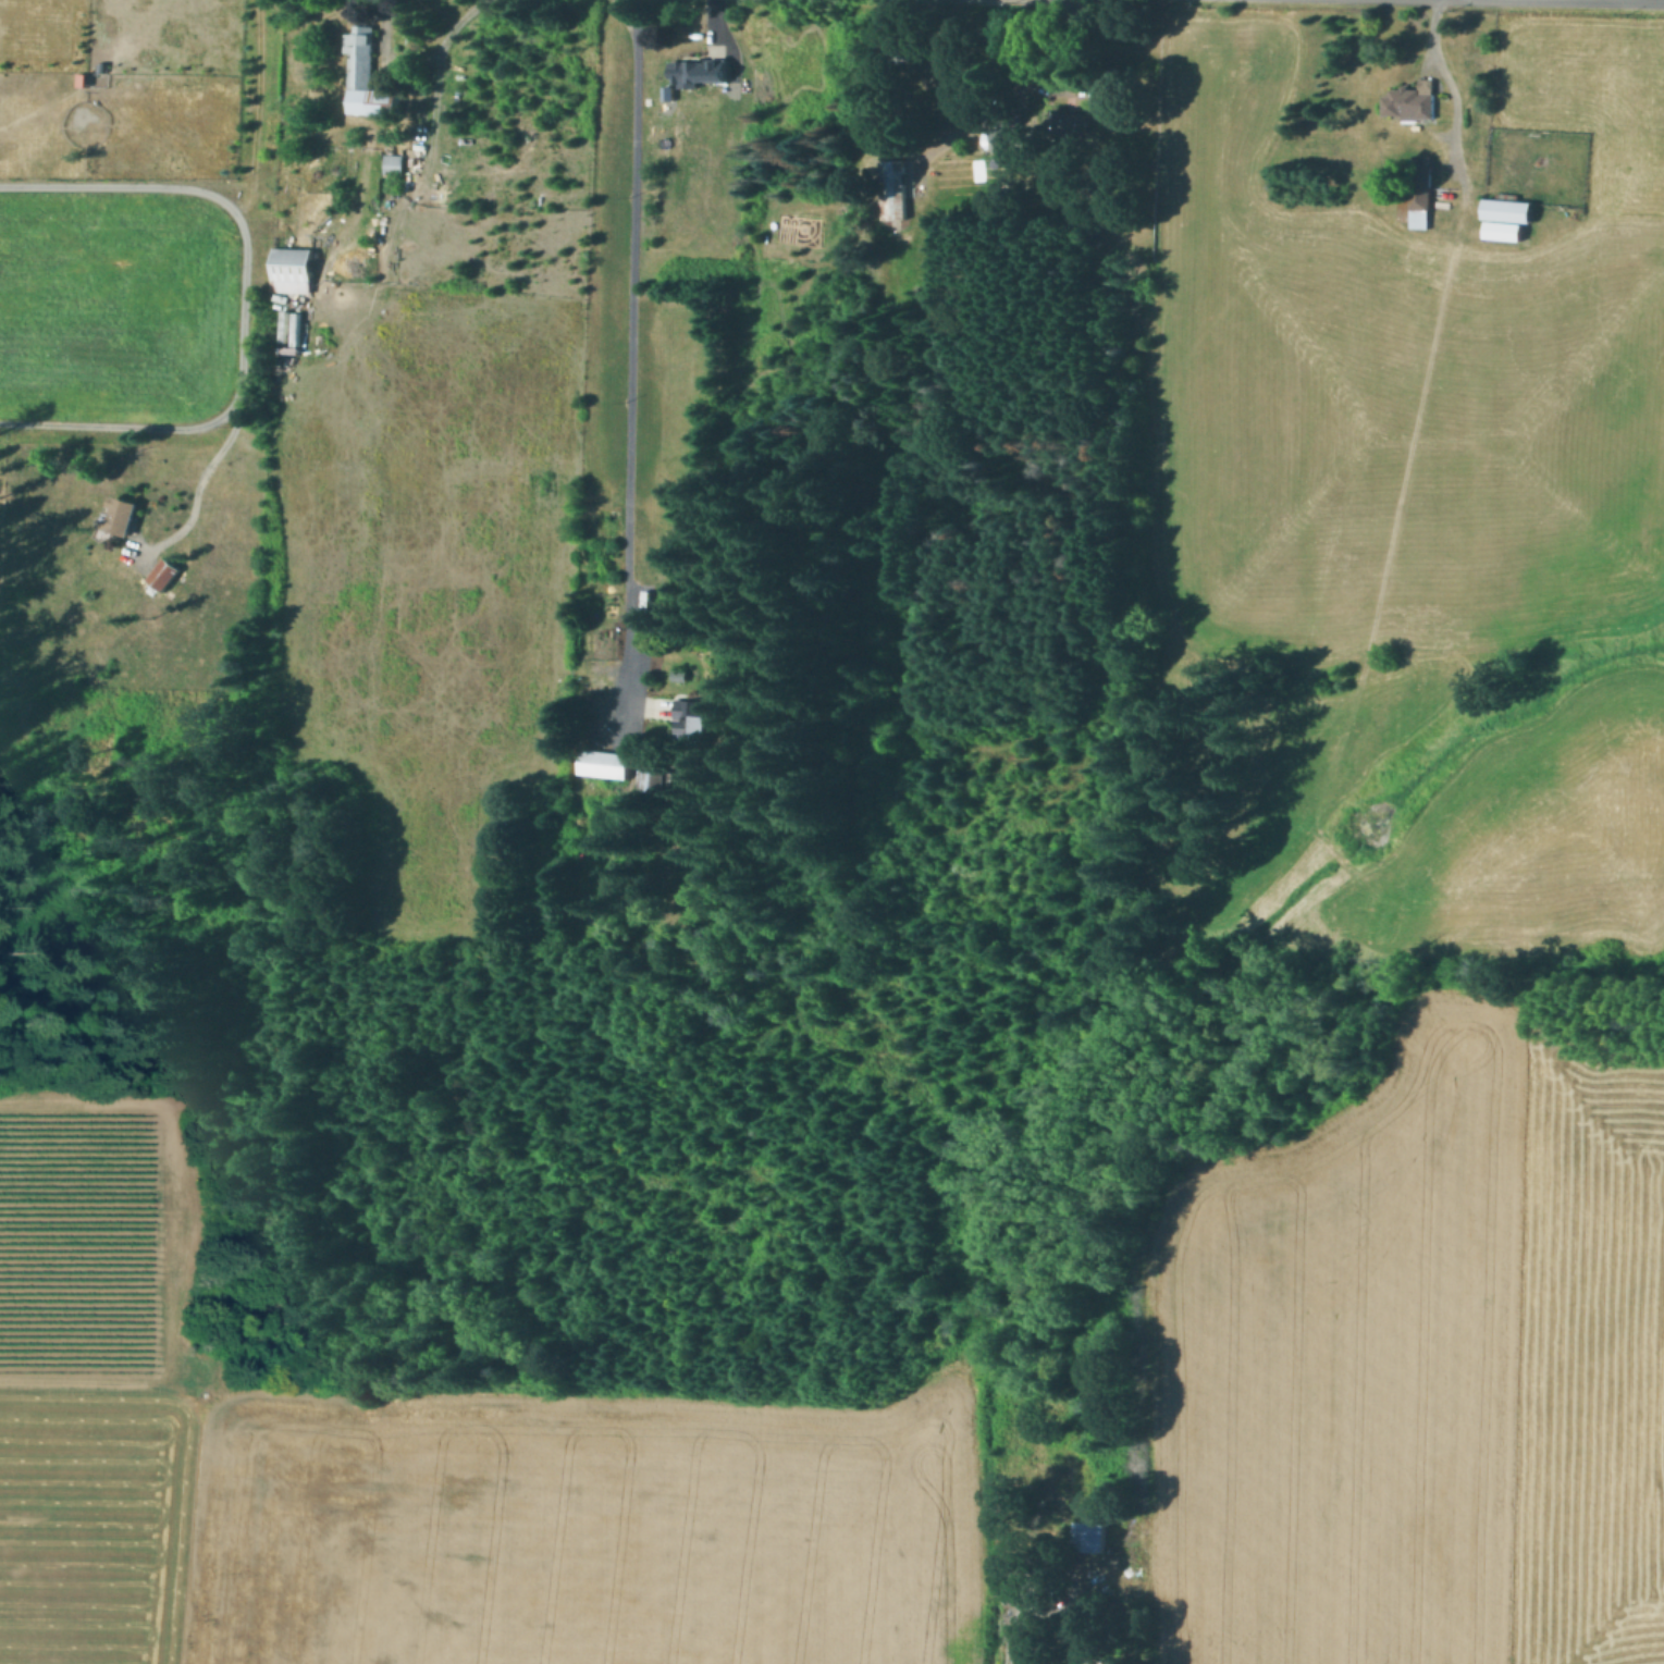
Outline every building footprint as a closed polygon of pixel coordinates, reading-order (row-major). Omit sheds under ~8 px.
[(374,25),(374,91),(399,91),(399,112),(353,112),(353,51),(348,51),(348,33),(353,33),(353,25),(374,25)] [(704,62),(704,81),(692,81),(692,77),(674,77),(674,67),(692,67),(692,62),(704,62)] [(1437,116),(1385,118),(1385,98),(1395,98),(1395,89),(1421,88),(1421,82),(1435,82),(1437,116)] [(1061,113),(1087,114),(1087,147),(1061,147),(1061,113)] [(991,152),(1025,152),(1025,127),(991,126),(991,152)] [(404,155),(404,174),(386,174),(386,155),(404,155)] [(1435,162),(1430,227),(1405,225),(1408,193),(1413,193),(1415,174),(1417,175),(1418,160),(1435,162)] [(882,164),(905,163),(908,223),(884,224),(882,164)] [(1531,202),(1530,221),(1482,218),(1482,197),(1531,202)] [(1484,220),(1483,236),(1518,241),(1520,223),(1484,220)] [(309,248),(309,293),(273,293),(273,248),(309,248)] [(139,505),(130,533),(109,526),(119,498),(139,505)] [(165,560),(181,572),(164,594),(149,582),(165,560)] [(688,669),(688,680),(674,680),(674,669),(688,669)] [(713,703),(708,753),(676,751),(681,701),(713,703)] [(632,755),(629,780),(583,773),(587,748),(632,755)] [(664,792),(642,793),(640,772),(663,771),(664,792)] [(1106,1523),(1105,1552),(1077,1551),(1078,1523),(1106,1523)]
